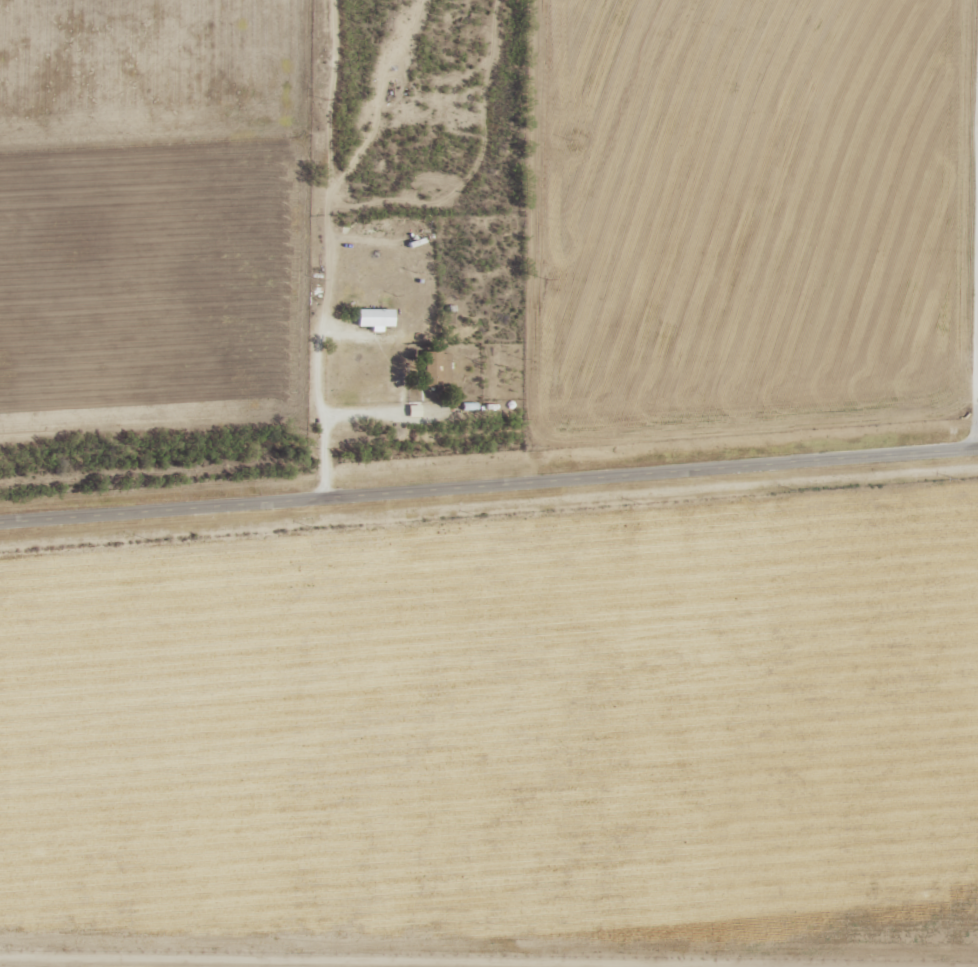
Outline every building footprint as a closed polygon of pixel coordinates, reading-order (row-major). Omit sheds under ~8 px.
[(391,309),(354,308),(354,326),(369,326),(369,331),(380,331),(380,325),(391,325),(391,309)]
